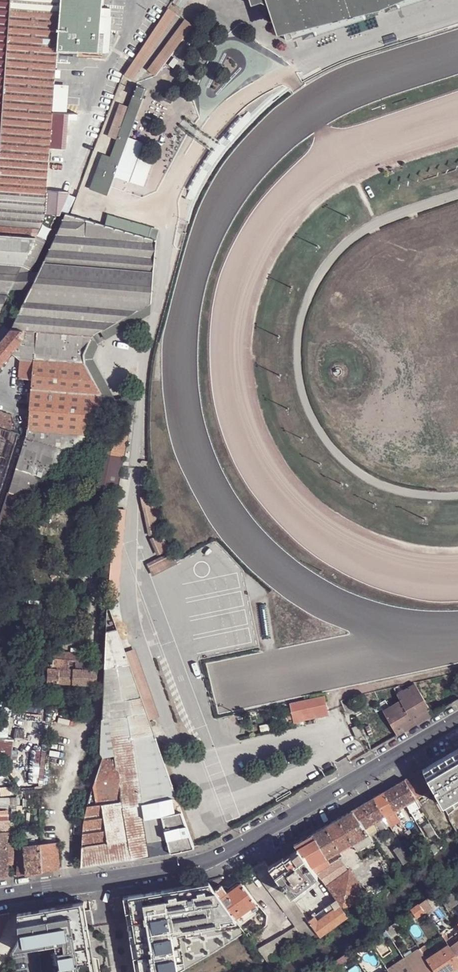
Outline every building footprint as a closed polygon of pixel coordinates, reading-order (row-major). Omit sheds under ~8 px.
[(36,236),(41,226),(45,216),(45,212),(47,178),(56,62),(57,49),(61,0),(0,0),(0,233),(36,236)] [(57,49),(79,51),(98,52),(102,8),(102,0),(61,0),(57,49)] [(177,6),(182,9),(188,0),(181,0),(177,6)] [(283,28),(289,27),(292,38),(297,53),(457,0),(273,0),(283,28)] [(176,13),(167,7),(123,74),(133,80),(176,13)] [(110,9),(102,8),(98,52),(108,52),(111,24),(114,25),(115,18),(111,18),(111,17),(110,16),(110,9)] [(193,24),(185,19),(148,70),(155,75),(193,24)] [(292,38),(289,27),(283,28),(286,40),(292,38)] [(57,49),(56,62),(70,63),(76,63),(79,60),(79,51),(57,49)] [(110,152),(104,150),(98,166),(113,171),(131,178),(139,156),(145,139),(128,133),(146,85),(137,82),(127,109),(116,137),(110,152)] [(121,107),(110,135),(116,137),(127,109),(121,107)] [(227,136),(232,141),(240,133),(249,123),(243,118),(241,120),(239,118),(235,124),(236,125),(233,129),(231,128),(226,133),(228,135),(227,136)] [(207,162),(213,166),(219,156),(228,146),(222,141),(221,143),(219,142),(214,148),(216,149),(212,153),(211,152),(207,157),(208,160),(207,162)] [(98,166),(96,170),(111,175),(143,187),(152,161),(139,156),(131,178),(113,171),(98,166)] [(190,190),(197,193),(201,186),(209,172),(203,168),(202,170),(200,169),(196,175),(198,177),(196,180),(194,179),(190,186),(193,187),(190,190)] [(96,170),(90,186),(105,191),(111,175),(96,170)] [(60,213),(74,180),(47,178),(45,212),(57,213),(60,213)] [(47,237),(57,213),(45,212),(45,216),(41,226),(36,236),(47,237)] [(158,241),(65,213),(59,227),(51,245),(38,272),(31,287),(12,329),(24,329),(30,330),(92,336),(100,331),(146,305),(158,241)] [(109,214),(106,225),(155,239),(158,229),(109,214)] [(23,264),(36,236),(0,233),(0,262),(23,264)] [(32,268),(47,237),(36,236),(23,264),(19,272),(29,272),(30,269),(32,268)] [(11,288),(19,272),(23,264),(0,262),(0,294),(8,294),(11,288)] [(29,272),(19,272),(11,288),(19,288),(24,288),(28,288),(31,287),(38,272),(34,272),(29,272)] [(103,337),(149,312),(146,305),(100,331),(103,337)] [(23,339),(19,335),(24,329),(12,329),(11,329),(0,342),(0,366),(12,352),(23,339)] [(23,339),(30,330),(24,329),(19,335),(23,339)] [(83,355),(92,336),(30,330),(23,339),(12,352),(21,358),(22,359),(27,354),(34,355),(35,355),(37,356),(37,361),(85,362),(83,355)] [(114,400),(92,359),(97,347),(97,343),(92,336),(83,355),(85,362),(101,392),(108,403),(114,400)] [(21,358),(19,379),(31,381),(34,355),(27,354),(22,359),(21,358)] [(28,428),(92,434),(101,425),(105,414),(101,392),(85,362),(37,361),(37,356),(35,355),(28,428)] [(330,371),(332,374),(332,375),(336,376),(340,376),(343,374),(344,373),(345,369),(344,365),(342,362),(338,361),(334,361),(332,364),(330,367),(330,371)] [(137,396),(115,401),(116,410),(136,404),(137,396)] [(61,480),(117,492),(136,404),(119,409),(115,429),(95,448),(61,480)] [(0,411),(0,427),(13,431),(13,429),(10,414),(0,411)] [(19,433),(13,431),(0,427),(0,491),(19,433)] [(28,428),(28,437),(71,450),(75,452),(92,434),(28,428)] [(27,436),(0,518),(0,555),(3,547),(40,476),(71,450),(28,437),(27,436)] [(150,538),(157,555),(170,550),(163,533),(150,538)] [(171,551),(149,563),(150,565),(148,566),(154,576),(178,563),(171,551)] [(106,617),(105,644),(120,639),(112,616),(107,602),(106,617)] [(105,644),(103,702),(114,701),(141,696),(125,651),(120,639),(105,644)] [(135,648),(125,651),(141,696),(149,719),(159,715),(135,648)] [(90,661),(91,653),(53,651),(52,659),(90,661)] [(42,658),(41,668),(48,669),(48,683),(77,684),(96,684),(97,684),(97,670),(90,670),(90,661),(52,659),(42,658)] [(18,696),(18,692),(18,690),(20,690),(20,683),(12,683),(11,696),(18,696)] [(415,725),(433,715),(416,684),(403,691),(398,694),(402,701),(415,725)] [(149,719),(141,696),(114,701),(117,717),(128,715),(142,802),(177,797),(152,731),(149,719)] [(2,698),(1,702),(1,705),(0,716),(0,758),(22,788),(39,789),(48,701),(2,698)] [(295,706),(299,721),(332,714),(329,699),(295,706)] [(114,701),(103,702),(102,720),(117,717),(114,701)] [(379,704),(384,711),(390,708),(385,701),(379,704)] [(397,736),(415,725),(402,701),(390,708),(384,711),(397,736)] [(102,720),(101,752),(103,756),(92,788),(95,806),(101,805),(104,825),(125,821),(130,847),(125,848),(123,849),(125,860),(151,856),(144,819),(143,809),(142,802),(128,715),(117,717),(102,720)] [(360,733),(356,722),(350,725),(354,735),(360,733)] [(204,740),(202,733),(192,736),(194,742),(204,740)] [(419,772),(428,791),(440,811),(457,801),(457,749),(419,772)] [(405,780),(416,798),(428,791),(419,772),(405,780)] [(405,804),(416,798),(405,780),(395,787),(405,804)] [(385,792),(395,810),(405,804),(395,787),(385,792)] [(95,806),(92,788),(87,807),(95,806)] [(374,798),(385,816),(395,810),(385,792),(374,798)] [(13,796),(14,804),(17,804),(22,803),(21,795),(16,796),(13,796)] [(13,796),(3,796),(3,804),(14,804),(13,796)] [(142,802),(143,809),(179,804),(177,797),(142,802)] [(364,804),(374,822),(385,816),(374,798),(364,804)] [(421,806),(420,805),(416,798),(405,804),(409,810),(416,806),(417,808),(421,806)] [(143,809),(144,819),(162,815),(181,811),(179,804),(143,809)] [(365,828),(374,822),(364,804),(353,810),(365,828)] [(130,847),(125,821),(104,825),(101,805),(95,806),(87,807),(83,823),(82,848),(107,845),(111,862),(125,860),(123,849),(125,848),(130,847)] [(422,815),(418,809),(412,812),(416,819),(422,815)] [(339,819),(352,843),(368,833),(365,828),(353,810),(339,819)] [(399,817),(395,810),(385,816),(389,823),(399,817)] [(194,847),(181,811),(162,815),(171,853),(183,850),(194,847)] [(53,814),(41,815),(41,821),(43,840),(55,839),(53,814)] [(171,853),(162,815),(144,819),(151,856),(171,853)] [(374,822),(379,830),(389,824),(389,823),(385,816),(374,822)] [(389,824),(390,826),(397,822),(401,820),(399,817),(389,823),(389,824)] [(326,826),(339,850),(352,843),(339,819),(326,826)] [(8,867),(8,865),(7,842),(7,833),(9,832),(9,821),(0,821),(0,869),(8,867)] [(368,833),(369,835),(379,830),(374,822),(365,828),(368,833)] [(313,833),(326,857),(337,851),(339,850),(326,826),(313,833)] [(299,850),(310,867),(326,857),(313,833),(295,844),(299,850)] [(352,843),(356,849),(373,840),(369,835),(368,833),(352,843)] [(393,849),(401,844),(395,834),(386,840),(393,849)] [(41,845),(40,845),(42,872),(59,870),(57,843),(41,845)] [(344,858),(357,850),(356,849),(352,843),(339,850),(340,852),(344,858)] [(407,861),(412,858),(401,844),(393,849),(399,859),(402,862),(403,864),(407,861)] [(25,875),(42,872),(40,845),(23,847),(25,875)] [(99,864),(111,862),(107,845),(82,848),(81,858),(97,855),(99,864)] [(299,850),(269,868),(290,896),(320,879),(315,872),(310,867),(299,850)] [(99,864),(97,855),(81,858),(82,867),(99,864)] [(310,867),(315,872),(329,863),(326,857),(310,867)] [(320,879),(336,901),(348,916),(370,898),(366,893),(349,870),(349,869),(346,871),(338,858),(329,863),(315,872),(320,879)] [(305,939),(317,932),(308,920),(290,896),(269,868),(265,861),(257,865),(252,867),(296,927),(305,939)] [(8,867),(0,869),(0,878),(8,877),(8,867)] [(216,890),(222,885),(222,877),(210,880),(216,890)] [(210,882),(124,896),(137,971),(180,971),(191,966),(209,956),(246,932),(241,925),(235,918),(215,890),(210,882)] [(254,903),(256,902),(241,882),(227,892),(222,885),(216,890),(215,890),(235,918),(254,903)] [(457,890),(451,882),(436,893),(442,901),(456,890),(457,890)] [(447,910),(457,902),(457,892),(456,890),(442,901),(447,910)] [(426,899),(419,904),(425,912),(432,907),(426,899)] [(320,936),(348,916),(336,901),(308,920),(317,932),(320,936)] [(83,902),(19,913),(19,939),(14,949),(40,944),(45,971),(96,971),(83,902)] [(235,918),(241,925),(249,919),(248,918),(259,910),(254,903),(235,918)] [(425,912),(419,904),(411,909),(417,918),(425,912)] [(411,909),(408,912),(414,920),(417,918),(411,909)] [(10,915),(9,914),(0,915),(0,938),(10,915)] [(305,939),(296,927),(258,949),(262,954),(267,961),(267,962),(305,939)] [(386,932),(392,939),(398,935),(393,927),(386,932)] [(251,938),(255,935),(252,930),(247,934),(251,938)] [(385,943),(392,939),(386,932),(380,935),(385,943)] [(392,939),(385,943),(389,949),(395,945),(392,939)] [(457,965),(457,958),(450,947),(448,944),(429,957),(427,958),(428,961),(436,971),(448,971),(457,965)] [(426,953),(429,952),(425,945),(420,948),(423,953),(424,955),(426,953)] [(413,971),(425,963),(423,961),(422,961),(419,956),(423,953),(420,948),(404,958),(407,964),(413,971)] [(259,960),(262,964),(267,961),(262,954),(257,957),(259,960)] [(389,971),(391,971),(392,971),(390,969),(392,967),(394,970),(395,971),(413,971),(407,964),(404,958),(404,957),(387,969),(389,971)] [(428,961),(425,963),(413,971),(436,971),(428,961)]
